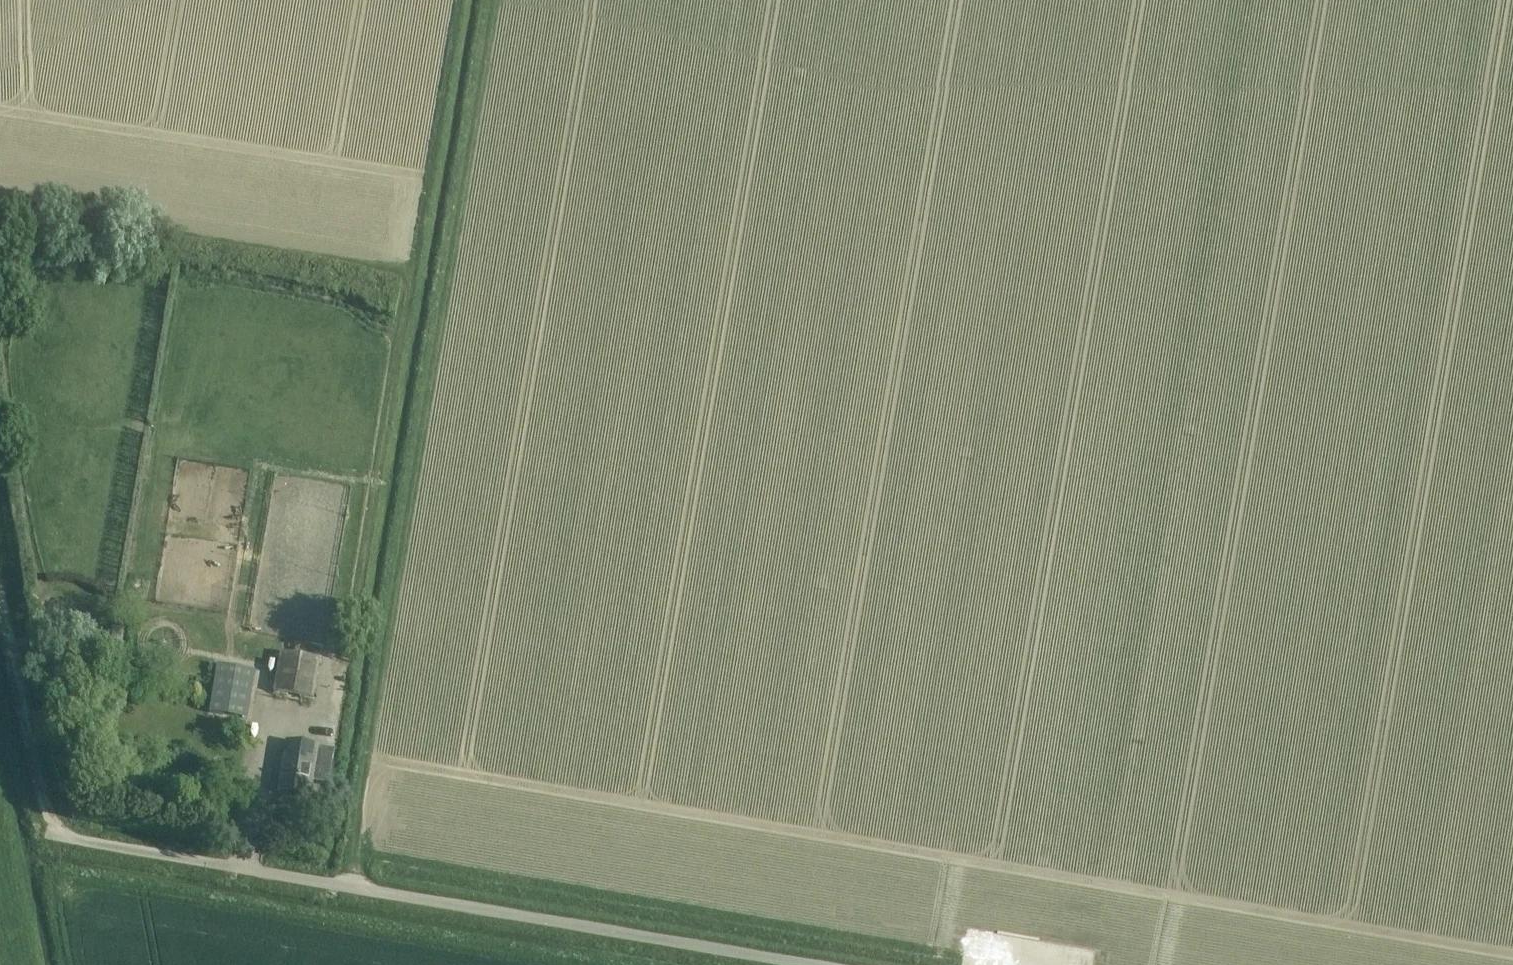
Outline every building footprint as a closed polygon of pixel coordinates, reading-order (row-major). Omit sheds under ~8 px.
[(124,630),(112,628),(109,646),(121,648),(124,630)] [(321,660),(280,653),(273,693),(314,700),(321,660)] [(216,665),(208,713),(221,715),(226,691),(251,695),(255,671),(216,665)] [(319,747),(286,742),(278,794),(311,799),(313,784),(329,786),(334,751),(319,749),(319,747)]
